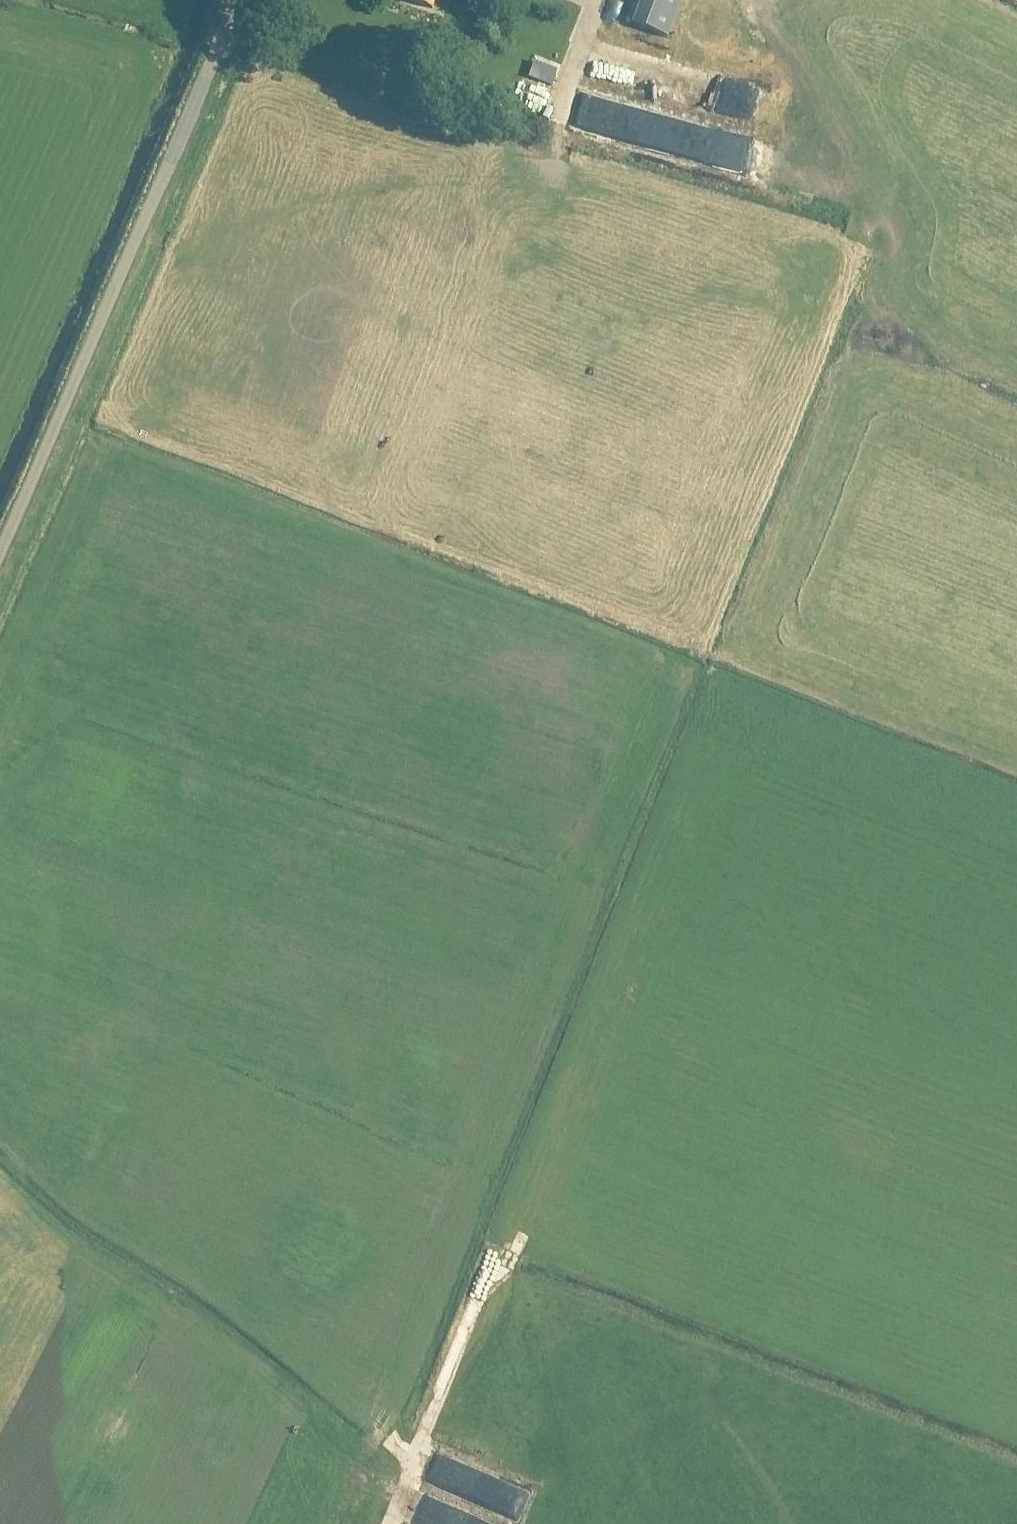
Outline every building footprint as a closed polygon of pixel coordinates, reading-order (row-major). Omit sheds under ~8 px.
[(432,10),(436,0),(406,0),(432,10)] [(666,39),(681,0),(642,0),(633,26),(666,39)] [(517,1522),(522,1498),(506,1494),(500,1519),(517,1522)]
